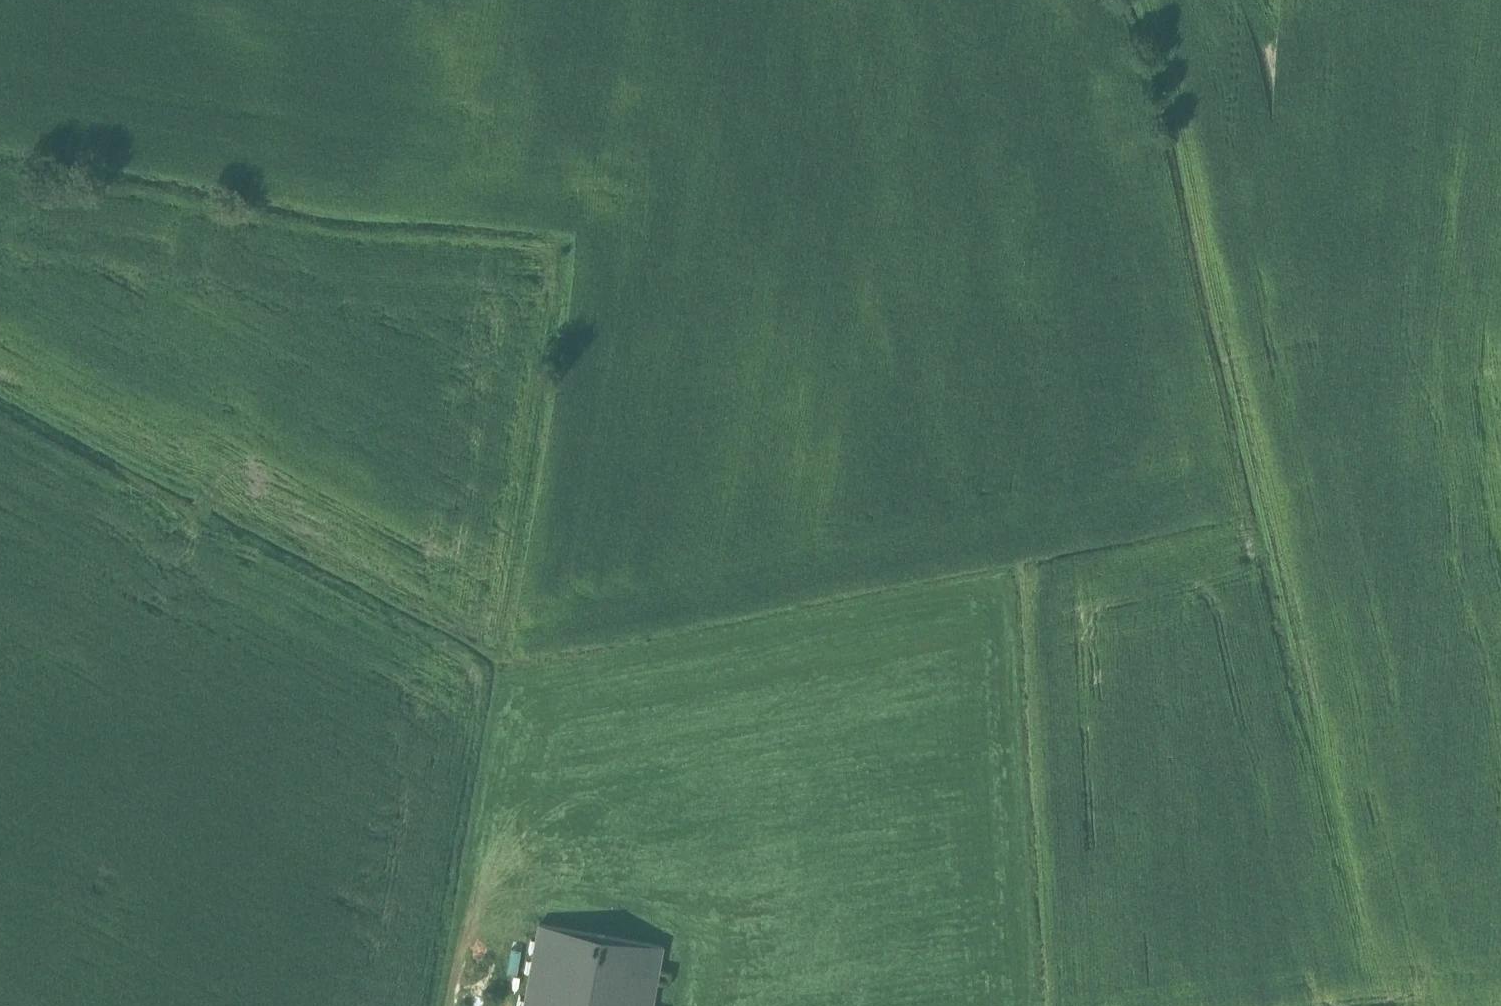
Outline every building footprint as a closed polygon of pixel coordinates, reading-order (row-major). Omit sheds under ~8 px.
[(525,1005),(653,1005),(664,946),(540,924),(525,1005)]
